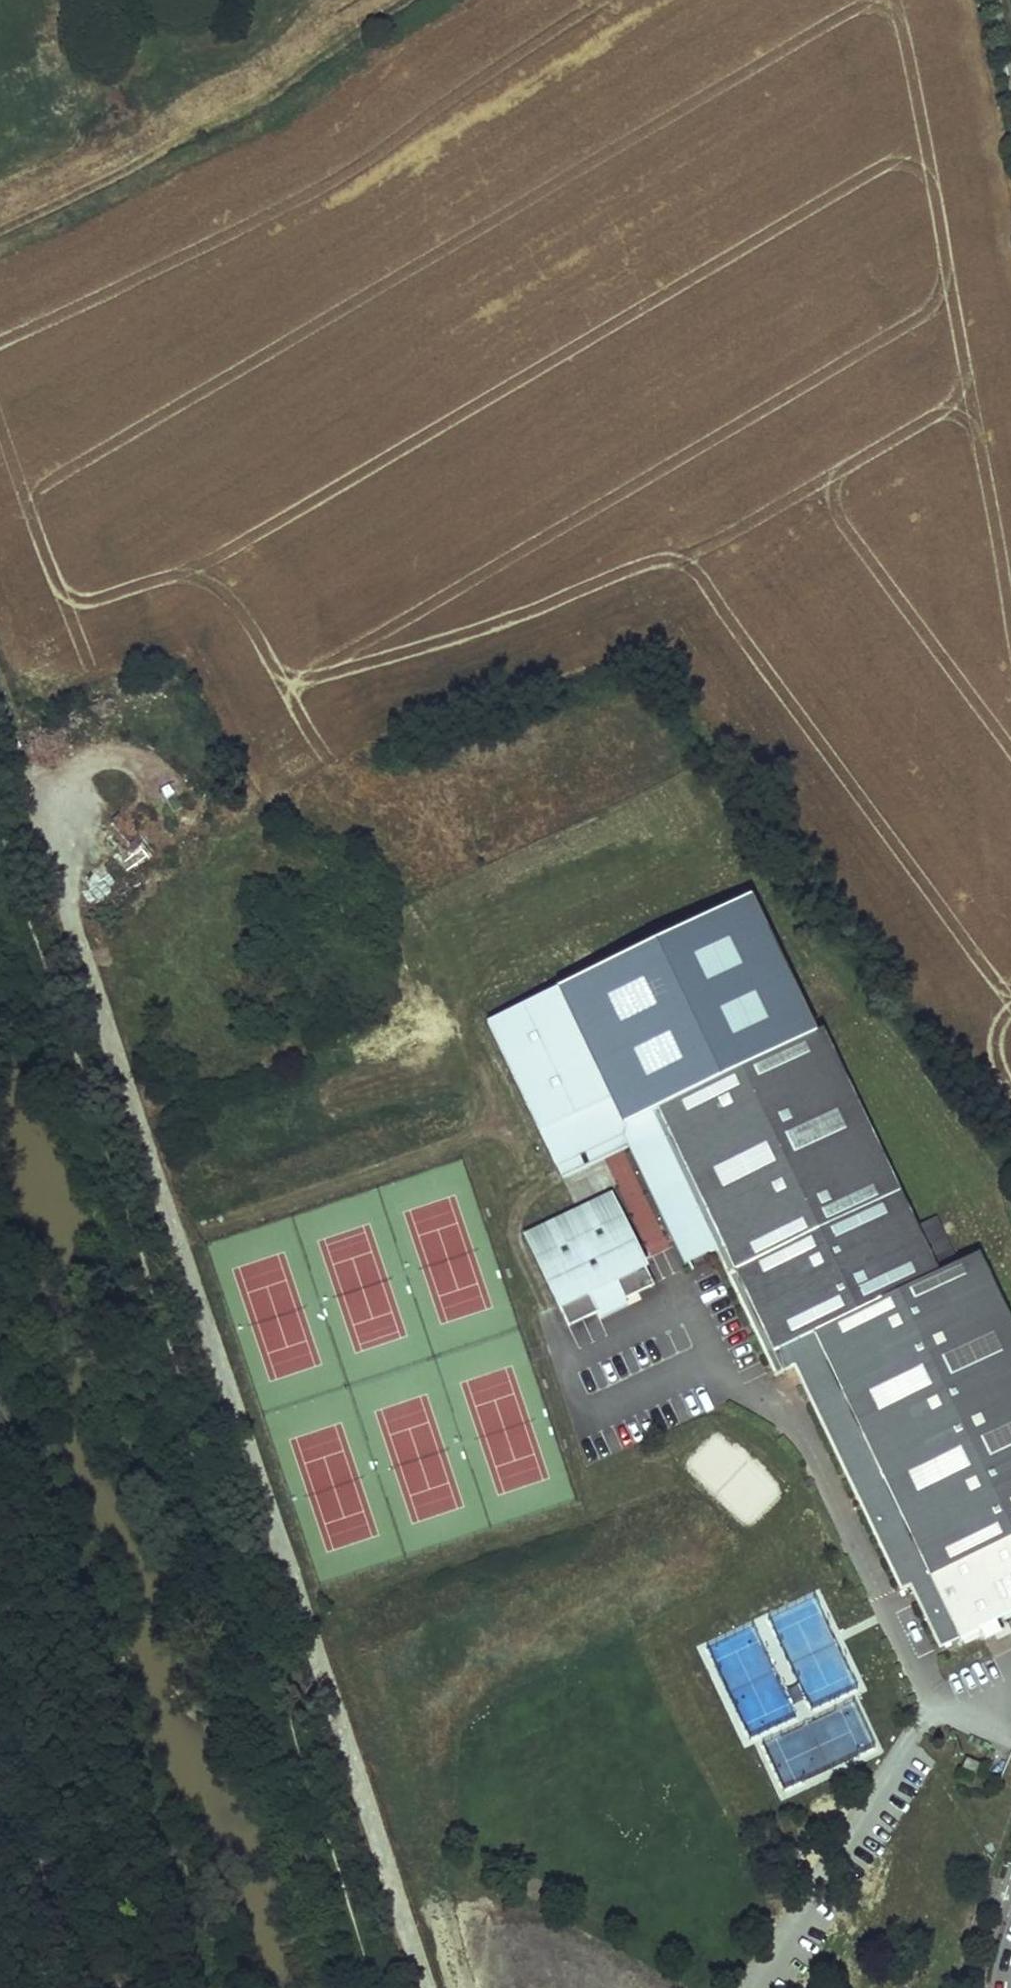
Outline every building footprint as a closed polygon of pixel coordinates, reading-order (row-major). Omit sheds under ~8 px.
[(496,1017),(563,1161),(633,1129),(693,1257),(720,1245),(780,1374),(798,1365),(902,1589),(912,1585),(940,1647),(1010,1614),(1010,1316),(982,1253),(959,1264),(937,1218),(917,1228),(759,894),(496,1017)] [(609,1158),(644,1255),(663,1248),(628,1151),(609,1158)] [(563,1180),(573,1203),(614,1185),(604,1162),(563,1180)] [(655,1286),(615,1200),(529,1241),(570,1326),(599,1313),(595,1304),(622,1292),(626,1300),(655,1286)] [(626,1300),(622,1292),(595,1304),(599,1313),(626,1300)]
